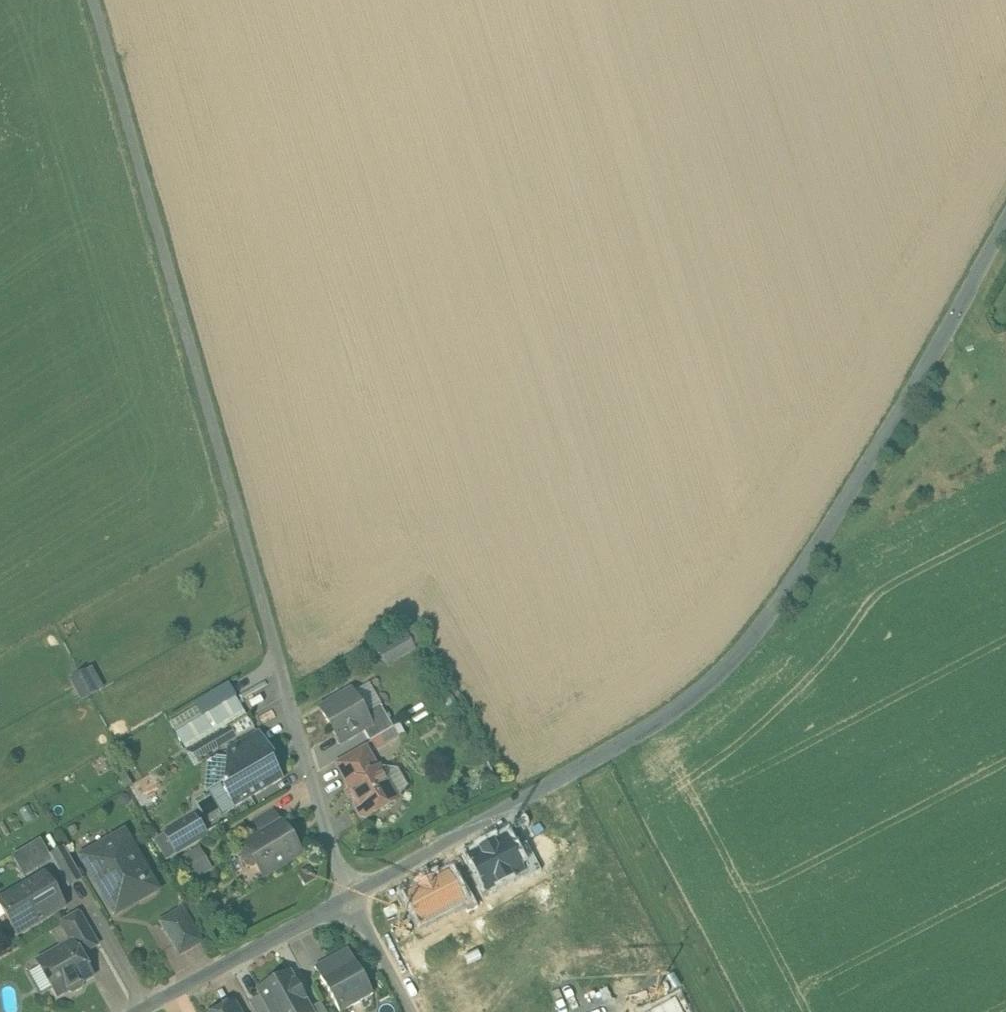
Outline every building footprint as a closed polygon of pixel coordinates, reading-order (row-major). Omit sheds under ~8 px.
[(407,637),(380,653),(387,665),(414,649),(407,637)] [(89,671),(98,691),(105,688),(97,668),(89,671)] [(86,700),(98,694),(87,672),(75,678),(86,700)] [(185,749),(250,717),(236,687),(170,718),(185,749)] [(352,694),(321,713),(339,744),(362,731),(371,726),(365,716),(352,694)] [(371,726),(362,731),(370,744),(393,730),(380,707),(365,716),(371,726)] [(230,730),(213,740),(218,749),(236,739),(230,730)] [(370,744),(376,754),(399,740),(393,730),(370,744)] [(259,734),(228,753),(227,761),(217,760),(208,765),(206,789),(208,793),(225,783),(225,784),(229,784),(232,788),(224,793),(234,810),(282,781),(270,761),(274,759),(259,734)] [(365,751),(338,767),(349,786),(376,770),(365,751)] [(349,786),(348,787),(358,804),(356,809),(361,818),(366,819),(367,820),(397,802),(378,769),(376,770),(349,786)] [(274,811),(252,824),(261,838),(283,825),(274,811)] [(195,818),(165,836),(177,856),(208,838),(201,826),(200,826),(195,818)] [(261,838),(245,848),(248,852),(244,855),(242,860),(247,868),(253,869),(256,867),(263,879),(301,856),(283,825),(261,838)] [(124,836),(83,859),(115,915),(138,902),(133,893),(134,890),(141,886),(142,887),(145,885),(145,884),(150,881),(124,836)] [(202,879),(217,869),(202,847),(188,857),(202,879)] [(82,881),(64,850),(50,858),(68,889),(82,881)] [(0,902),(0,908),(17,938),(66,910),(46,875),(0,902)] [(182,913),(162,925),(179,956),(200,944),(182,913)] [(97,947),(80,916),(62,926),(72,945),(73,945),(80,957),(97,947)] [(80,957),(73,945),(72,945),(38,965),(57,998),(68,992),(73,993),(80,989),(82,984),(92,978),(80,957)] [(315,970),(338,1011),(346,1011),(373,997),(348,952),(315,970)] [(288,976),(260,992),(262,997),(271,1011),(309,1011),(303,1002),(305,1001),(296,985),(294,986),(288,976)] [(262,997),(249,1004),(253,1011),(271,1011),(262,997)]
